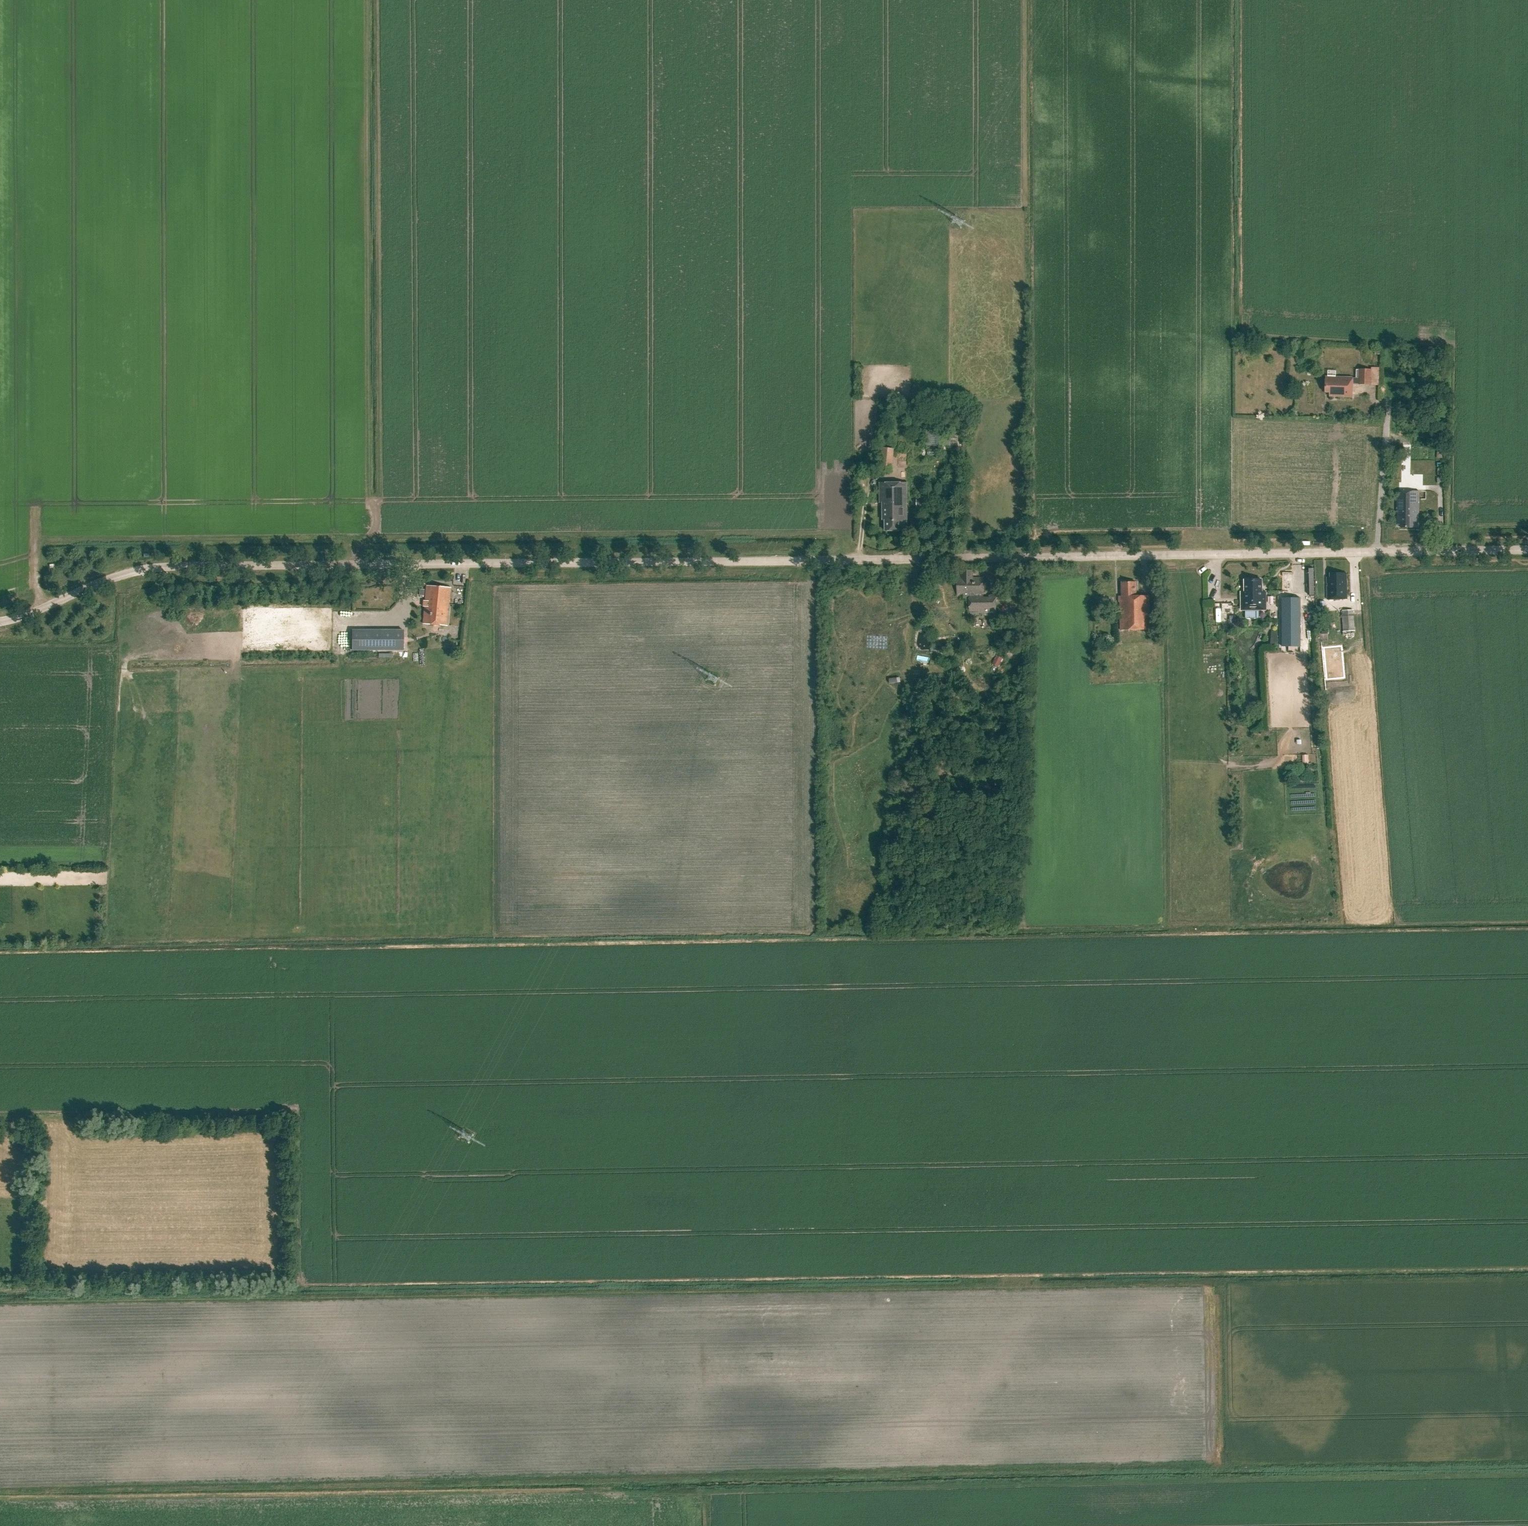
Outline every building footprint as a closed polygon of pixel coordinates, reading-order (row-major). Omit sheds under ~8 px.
[(1371,369),(1359,368),(1359,377),(1353,377),(1325,376),(1325,392),(1330,392),(1330,396),(1353,397),(1353,383),(1359,383),(1359,384),(1371,384),(1371,369)] [(939,434),(939,446),(949,446),(950,434),(939,434)] [(897,460),(898,453),(893,453),(894,448),(879,447),(878,472),(892,473),(893,460),(897,460)] [(907,520),(907,483),(880,483),(880,503),(883,503),(883,520),(885,520),(885,531),(905,531),(904,520),(907,520)] [(1420,492),(1397,491),(1397,524),(1401,524),(1401,528),(1419,528),(1420,492)] [(961,570),(961,578),(957,578),(957,596),(969,596),(969,616),(997,615),(996,595),(984,595),(984,578),(972,578),(971,572),(973,572),(973,570),(961,570)] [(1293,591),(1293,573),(1283,573),(1282,591),(1293,591)] [(1346,575),(1346,574),(1328,574),(1328,599),(1346,598),(1346,575)] [(1241,592),(1242,610),(1266,610),(1265,592),(1262,592),(1262,580),(1245,580),(1245,592),(1241,592)] [(1136,596),(1136,582),(1122,582),(1122,596),(1119,596),(1119,603),(1120,603),(1121,630),(1150,630),(1149,596),(1136,596)] [(450,627),(453,590),(432,588),(432,592),(429,592),(426,625),(450,627)] [(1282,647),(1301,647),(1300,598),(1282,598),(1282,647)] [(1215,613),(1235,612),(1235,599),(1214,600),(1215,613)] [(1355,631),(1353,610),(1343,611),(1344,631),(1355,631)] [(352,630),(352,648),(352,651),(385,651),(403,651),(403,630),(388,630),(352,630)] [(907,702),(907,710),(923,712),(923,703),(907,702)]
